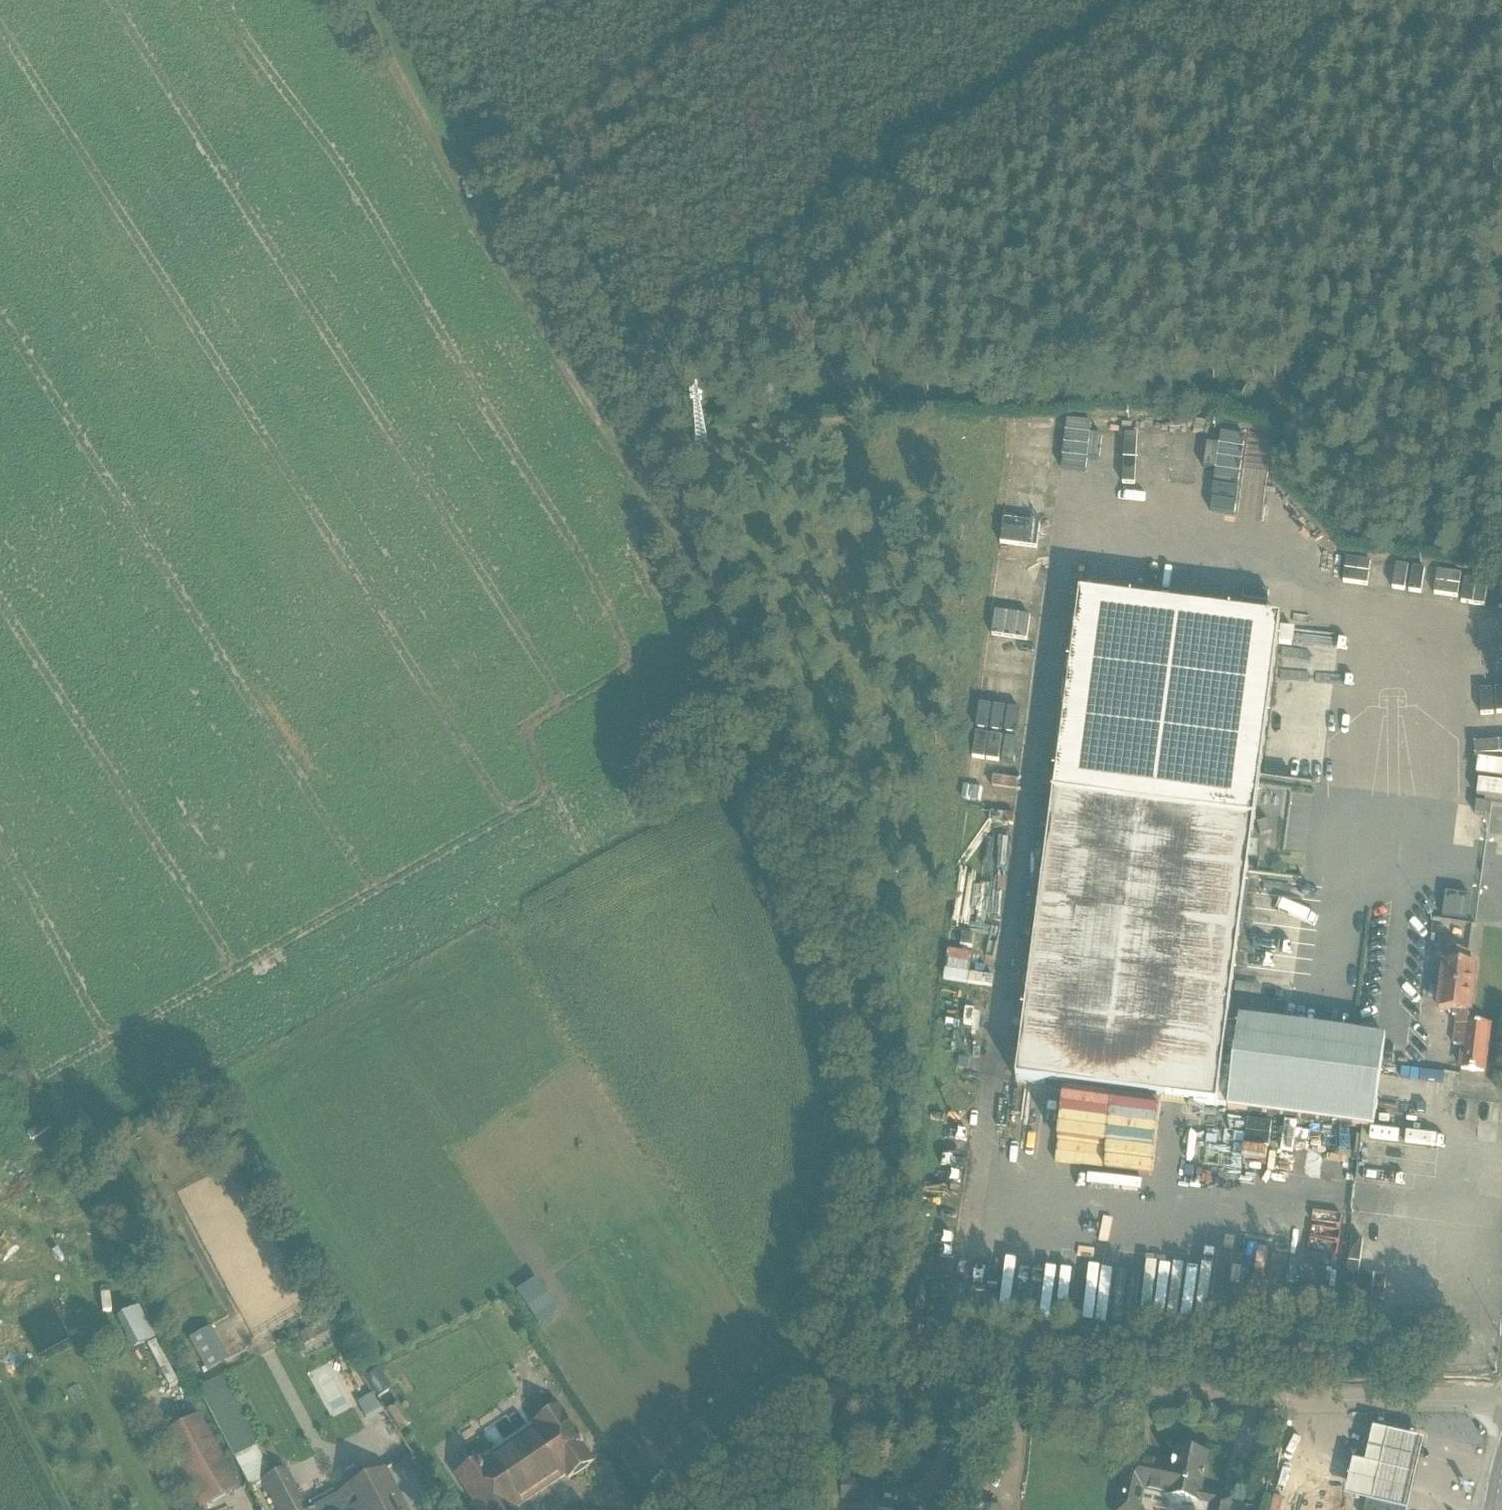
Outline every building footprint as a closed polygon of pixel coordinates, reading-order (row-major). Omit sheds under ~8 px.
[(1088,454),(1087,467),(1113,468),(1116,418),(1090,417),(1090,429),(1077,429),(1075,454),(1088,454)] [(1048,478),(1051,422),(1016,421),(1014,447),(1012,447),(1007,560),(995,560),(994,585),(1017,586),(1016,600),(1045,601),(1047,547),(1039,546),(1040,533),(1053,533),(1055,508),(1043,507),(1045,477),(1048,478)] [(1148,475),(1197,484),(1201,459),(1193,458),(1198,429),(1151,421),(1147,446),(1153,447),(1148,475)] [(1248,471),(1270,472),(1271,437),(1249,436),(1248,471)] [(1446,610),(1472,611),(1474,575),(1448,573),(1446,610)] [(1382,1065),(1385,1039),(1239,1020),(1238,1026),(1228,1024),(1248,867),(1257,867),(1260,850),(1251,849),(1254,823),(1280,623),(1080,597),(1016,1083),(1362,1127),(1373,1128),(1382,1065)] [(1004,603),(1000,627),(1039,634),(1043,610),(1004,603)] [(1025,667),(1028,639),(988,634),(984,675),(993,677),(992,689),(1033,694),(1036,668),(1025,667)] [(1317,683),(1343,684),(1344,658),(1318,657),(1317,683)] [(1467,921),(1470,896),(1446,893),(1443,918),(1467,921)] [(1475,970),(1467,969),(1468,956),(1467,956),(1446,953),(1439,1010),(1453,1012),(1452,1017),(1457,1018),(1467,1019),(1468,1014),(1469,1014),(1475,970)] [(1467,1019),(1457,1018),(1454,1046),(1464,1047),(1461,1070),(1484,1072),(1489,1028),(1466,1026),(1467,1019)] [(1495,1255),(1493,1282),(1501,1282),(1501,1255),(1495,1255)] [(114,1300),(122,1297),(115,1276),(107,1279),(114,1300)] [(536,1325),(558,1310),(536,1277),(514,1292),(536,1325)] [(138,1310),(116,1321),(132,1353),(153,1342),(138,1310)] [(157,1367),(165,1362),(154,1343),(146,1347),(157,1367)] [(377,1400),(390,1392),(378,1371),(364,1379),(377,1400)] [(305,1509),(285,1472),(274,1478),(223,1379),(197,1391),(249,1492),(260,1486),(273,1509),(308,1509),(305,1509)] [(366,1425),(381,1416),(370,1398),(356,1405),(366,1425)] [(593,1465),(556,1409),(530,1427),(532,1430),(482,1464),(479,1460),(455,1478),(476,1509),(512,1509),(511,1508),(563,1474),(568,1481),(593,1465)] [(159,1439),(197,1509),(202,1509),(238,1491),(197,1418),(159,1439)] [(1424,1444),(1373,1432),(1365,1468),(1353,1465),(1345,1498),(1395,1509),(1408,1509),(1424,1444)] [(1236,1501),(1203,1494),(1210,1457),(1176,1450),(1172,1467),(1126,1458),(1116,1509),(1141,1509),(1142,1505),(1167,1509),(1234,1509),(1236,1501)] [(383,1472),(363,1483),(362,1481),(357,1480),(350,1484),(349,1487),(350,1489),(313,1509),(403,1509),(383,1472)] [(840,1498),(840,1501),(880,1506),(883,1485),(842,1482),(842,1480),(827,1478),(826,1497),(840,1498)]
